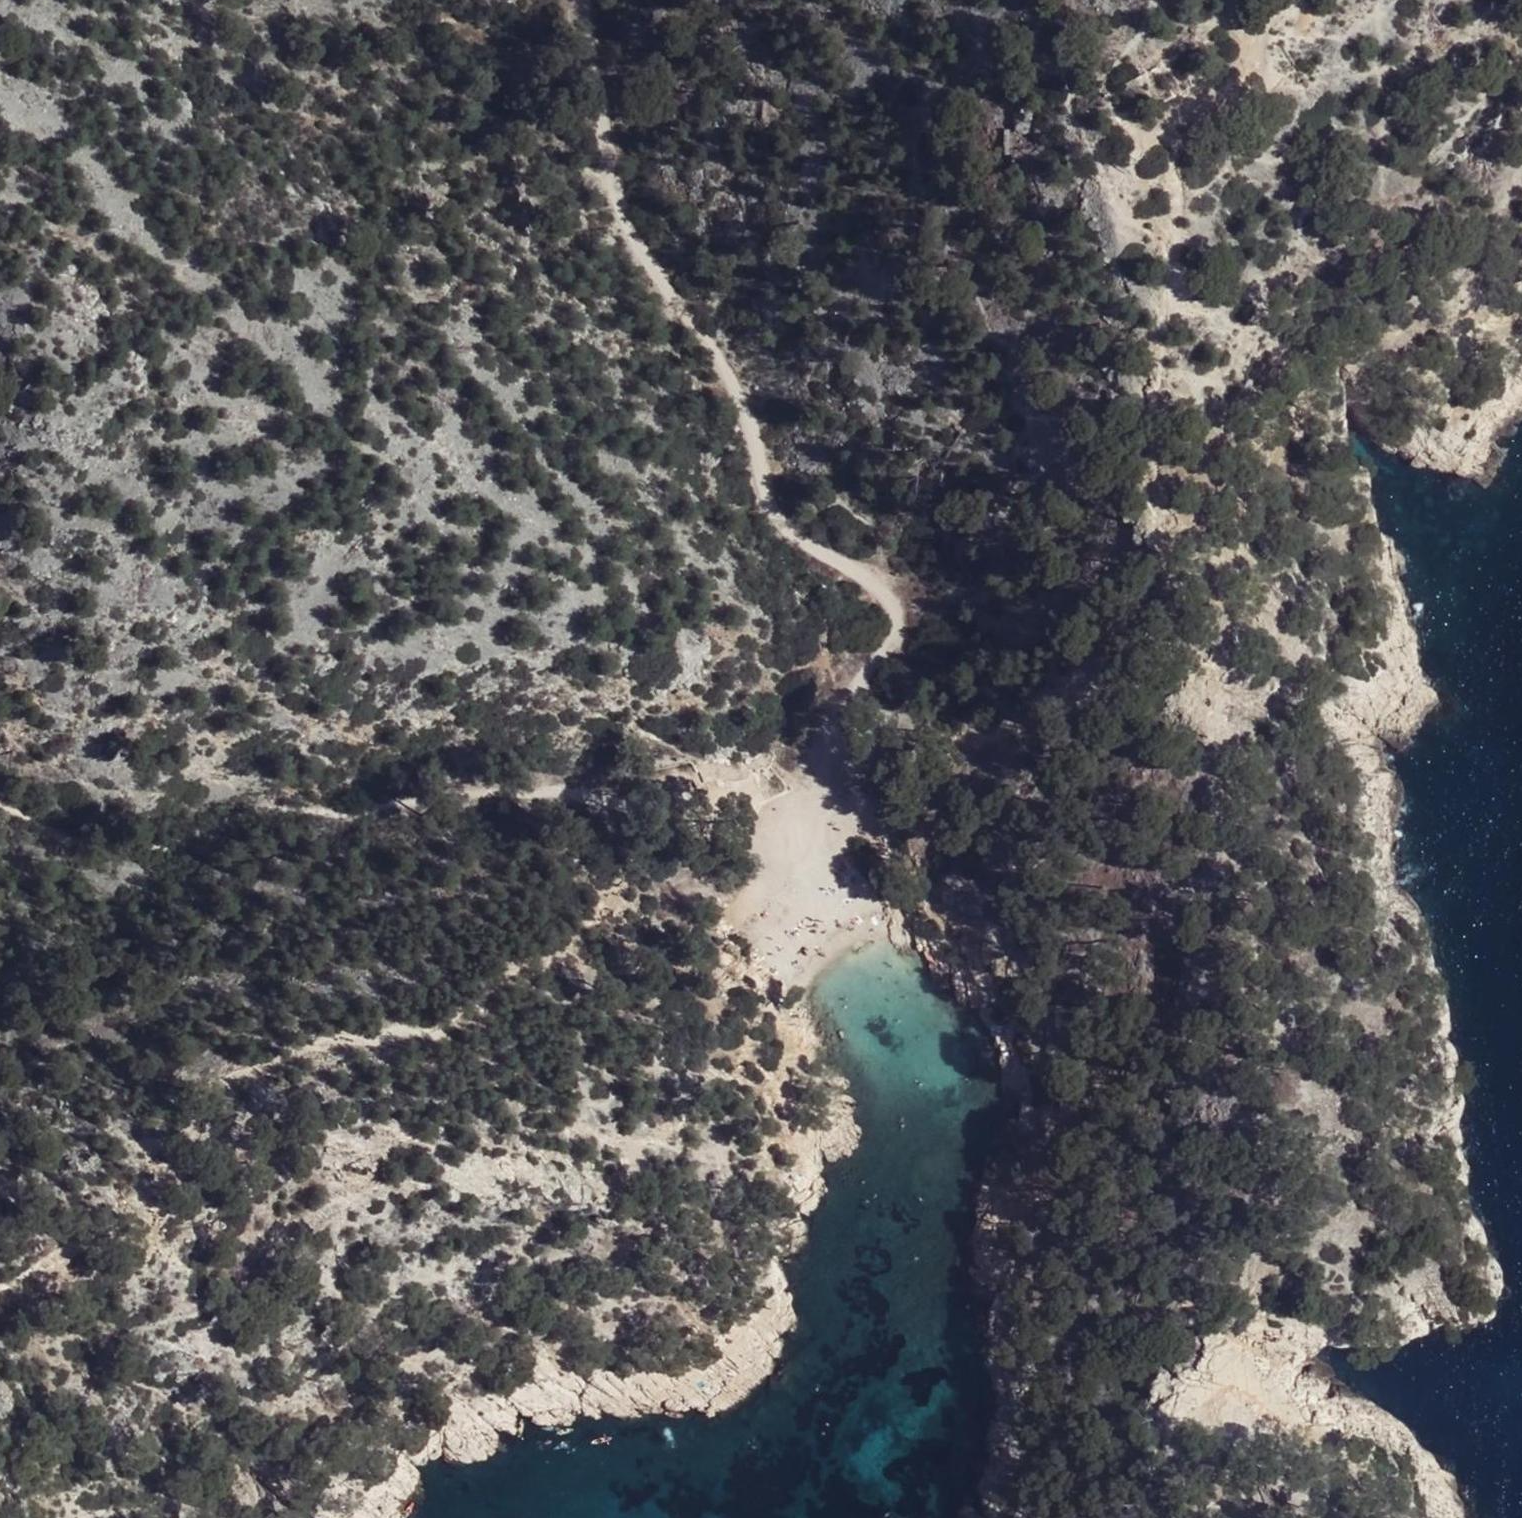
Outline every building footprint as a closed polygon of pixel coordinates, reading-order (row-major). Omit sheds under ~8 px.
[(606,783),(618,787),(622,775),(609,774),(606,783)]
